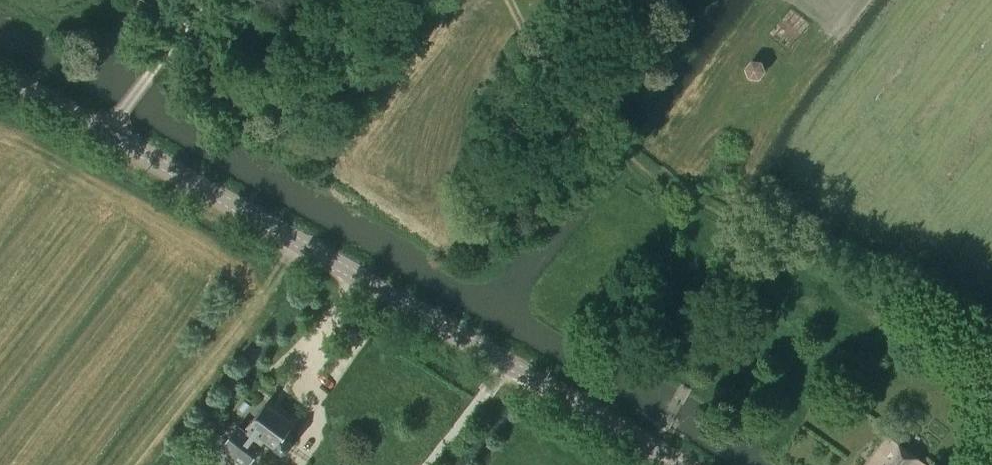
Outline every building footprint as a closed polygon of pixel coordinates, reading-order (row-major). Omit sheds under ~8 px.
[(760,80),(767,71),(763,61),(752,59),(745,68),(749,78),(760,80)] [(263,400),(245,424),(248,426),(245,430),(236,424),(220,444),(248,464),(250,464),(265,445),(263,443),(266,439),(283,452),(289,450),(293,445),(291,439),(286,436),(295,424),(263,400)] [(243,400),(237,408),(244,412),(250,405),(243,400)] [(928,463),(890,436),(869,464),(927,464),(928,463)]
